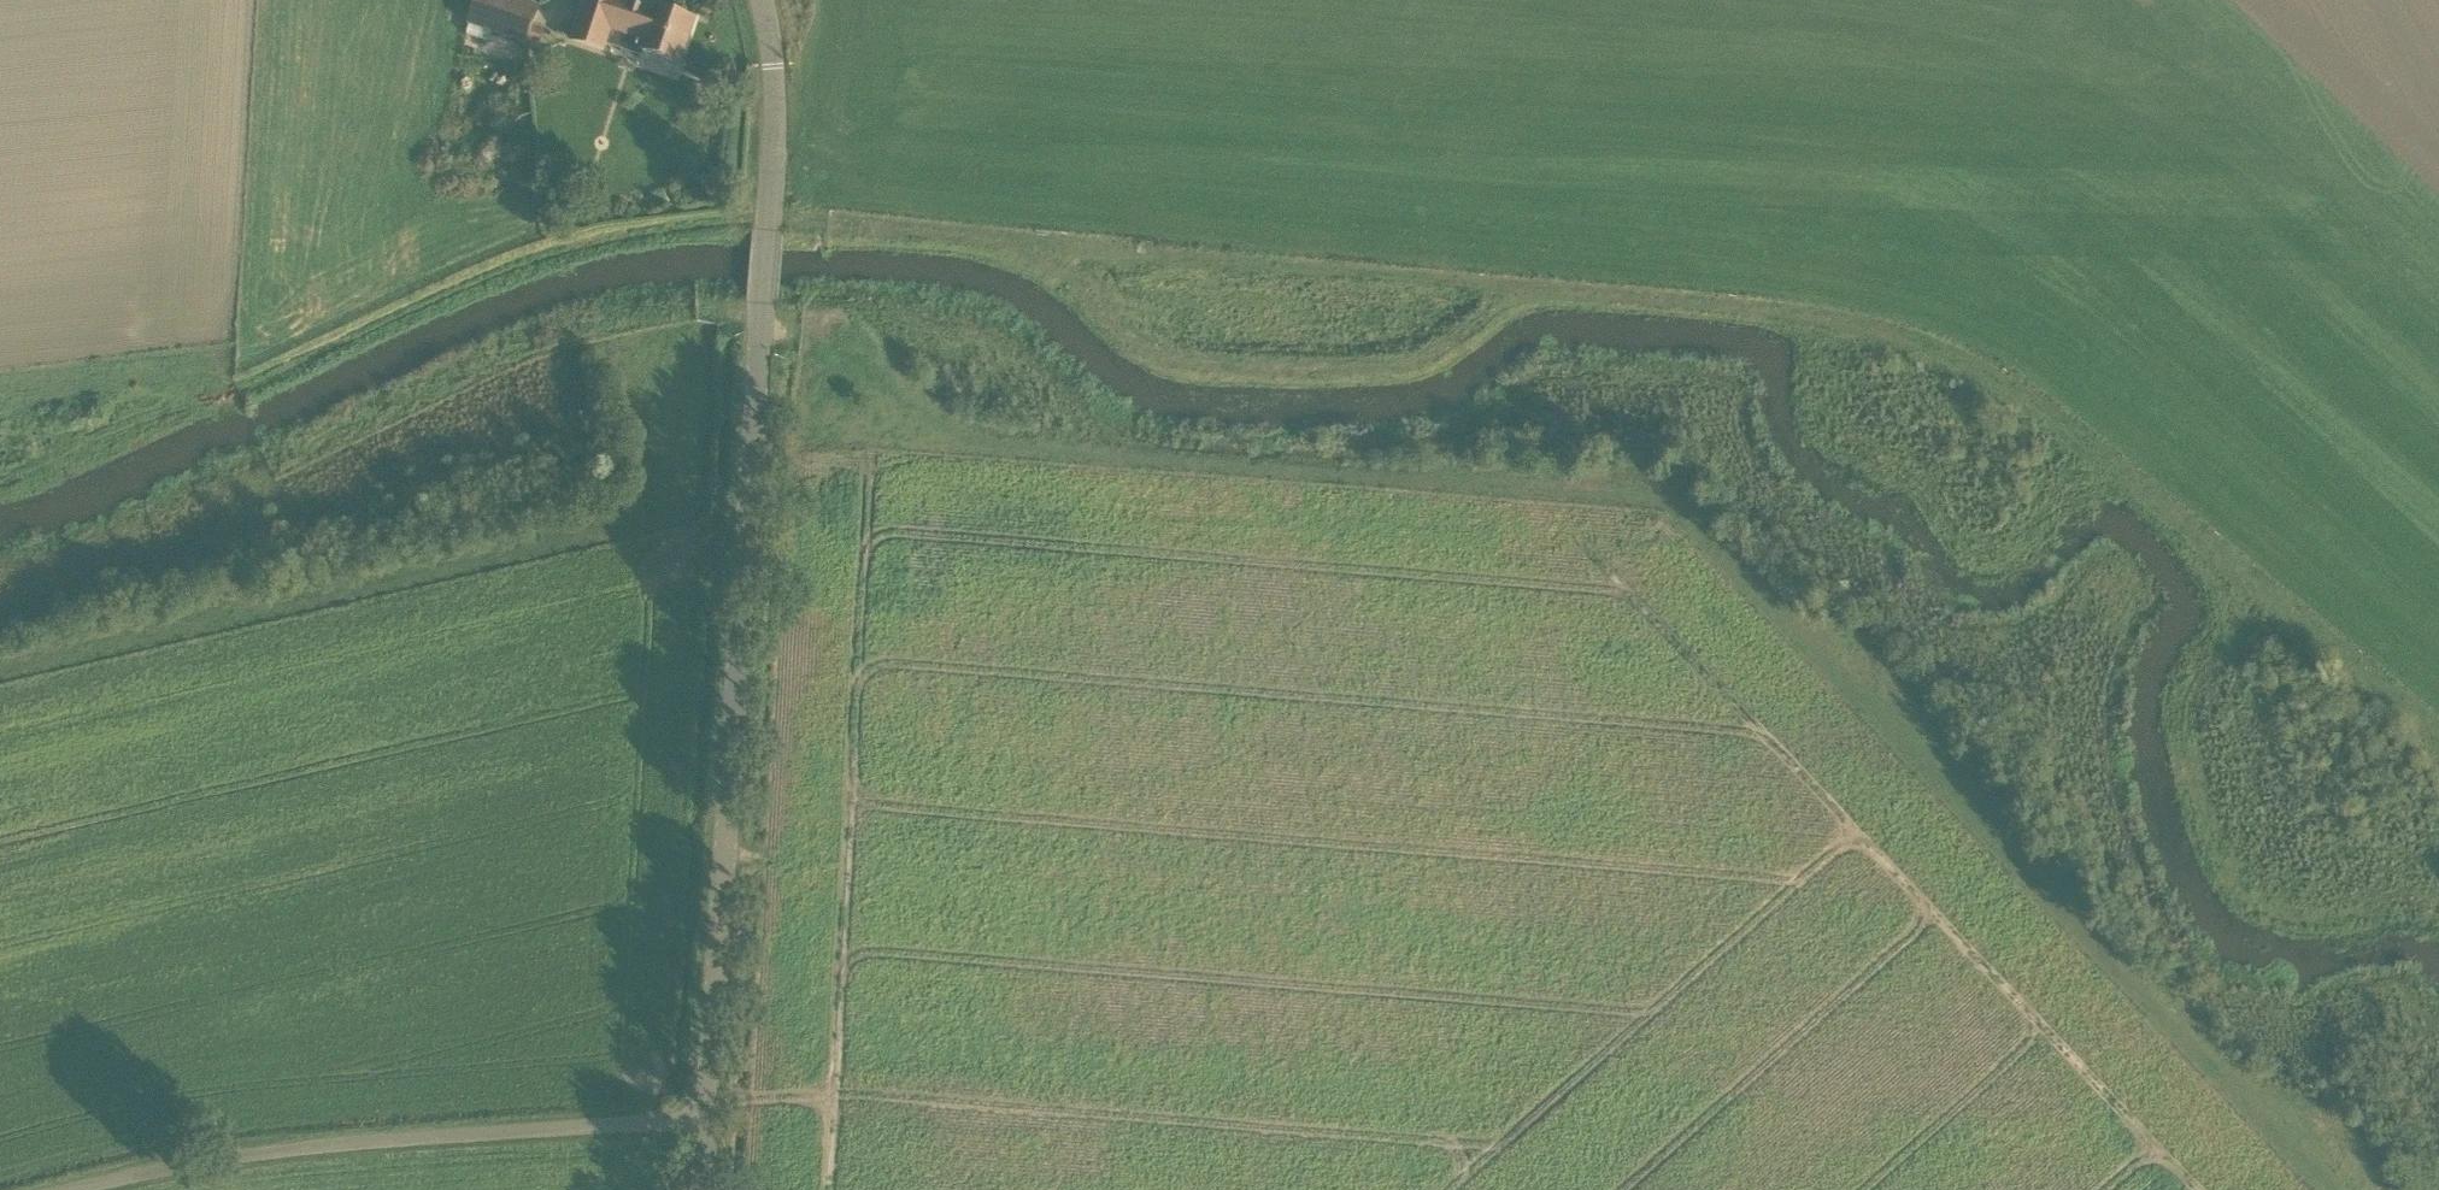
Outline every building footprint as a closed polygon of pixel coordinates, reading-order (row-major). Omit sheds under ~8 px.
[(516,0),(476,0),(469,24),(492,32),(497,33),(512,38),(526,43),(532,27),(538,7),(516,0)] [(583,8),(572,40),(602,50),(609,28),(644,39),(640,50),(680,62),(694,19),(655,7),(654,10),(626,0),(585,0),(583,8)] [(465,35),(466,36),(488,43),(492,32),(469,24),(465,35)] [(497,33),(493,44),(508,49),(512,38),(497,33)]
